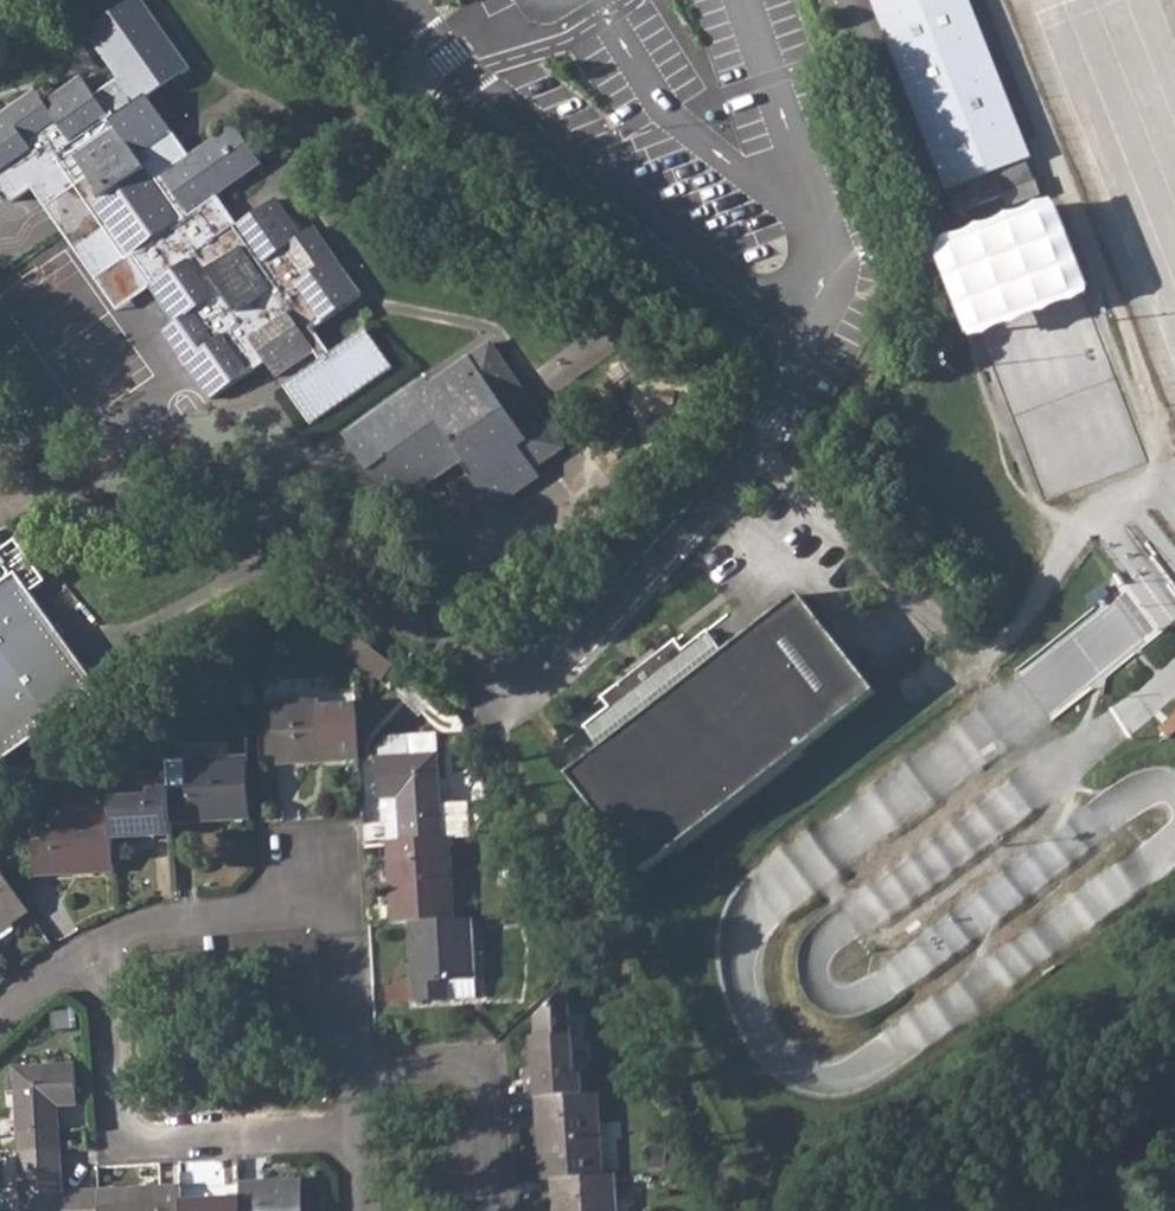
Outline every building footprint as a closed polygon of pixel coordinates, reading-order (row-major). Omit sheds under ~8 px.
[(0,115),(0,186),(10,201),(31,187),(116,309),(148,287),(175,322),(163,331),(211,397),(264,360),(275,375),(311,351),(316,360),(281,384),(308,423),(392,367),(364,327),(328,351),(312,326),(359,294),(312,227),(302,234),(276,198),(237,225),(215,194),(260,162),(234,126),(189,157),(147,96),(188,66),(141,0),(130,0),(84,31),(116,77),(93,93),(81,77),(44,102),(35,90),(0,115)] [(945,189),(967,180),(990,172),(996,185),(998,191),(1031,177),(1023,159),(1031,156),(968,0),(871,0),(945,189)] [(171,97),(188,120),(214,101),(197,77),(171,97)] [(1095,294),(1062,200),(939,243),(972,337),(1095,294)] [(425,377),(342,435),(388,500),(408,486),(413,492),(457,461),(491,508),(538,476),(532,466),(560,446),(488,342),(431,384),(425,377)] [(103,689),(32,590),(49,578),(18,535),(0,548),(0,762),(103,689)] [(599,749),(565,775),(642,874),(875,693),(799,595),(762,623),(724,652),(705,628),(680,649),(672,639),(599,695),(605,705),(581,724),(599,749)] [(396,667),(352,633),(353,663),(382,684),(396,667)] [(359,759),(355,697),(274,701),(274,705),(265,705),(266,755),(276,755),(277,764),(359,759)] [(398,797),(400,838),(448,836),(466,835),(463,802),(438,803),(433,734),(408,736),(410,755),(375,757),(378,798),(398,797)] [(173,788),(168,788),(170,823),(251,819),(247,758),(186,762),(187,787),(173,788)] [(150,796),(111,799),(111,809),(113,839),(171,836),(170,823),(168,788),(150,789),(150,796)] [(113,839),(111,809),(49,813),(51,841),(33,842),(35,875),(115,870),(113,839)] [(400,838),(386,840),(391,921),(408,920),(452,918),(450,864),(448,836),(400,838)] [(6,916),(12,922),(28,911),(0,872),(0,920),(6,916)] [(452,918),(408,920),(413,999),(448,997),(447,979),(475,978),(470,916),(465,917),(452,918)] [(532,1038),(535,1095),(583,1093),(582,1075),(575,1076),(571,1035),(570,1035),(566,989),(535,1015),(537,1038),(532,1038)] [(15,1067),(19,1151),(59,1149),(56,1106),(76,1105),(74,1064),(15,1067)] [(583,1093),(535,1095),(541,1178),(553,1177),(602,1174),(597,1092),(583,1093)] [(19,1151),(22,1210),(97,1210),(96,1188),(61,1190),(59,1149),(19,1151)] [(553,1177),(555,1210),(616,1210),(613,1174),(602,1174),(553,1177)] [(237,1181),(237,1196),(238,1210),(303,1210),(302,1178),(237,1181)] [(96,1188),(97,1210),(179,1210),(179,1200),(178,1184),(96,1188)] [(179,1200),(179,1210),(238,1210),(237,1196),(179,1200)]
